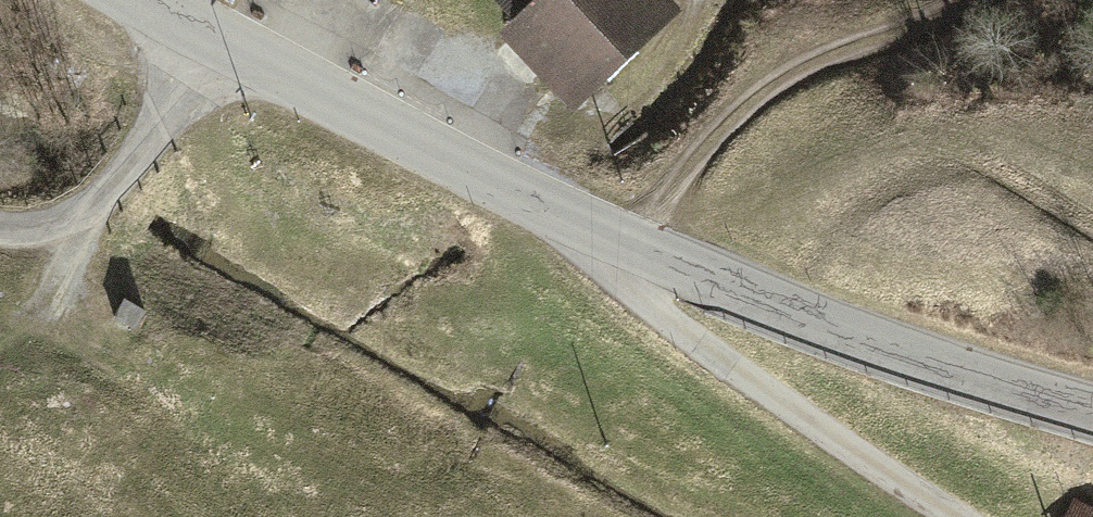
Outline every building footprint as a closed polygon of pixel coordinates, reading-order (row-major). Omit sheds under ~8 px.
[(513,26),(542,0),(489,0),(513,26)] [(513,26),(498,41),(568,117),(680,14),(667,0),(542,0),(513,26)] [(111,314),(133,326),(144,307),(121,295),(111,314)] [(1072,493),(1059,516),(1092,516),(1092,504),(1072,493)]
